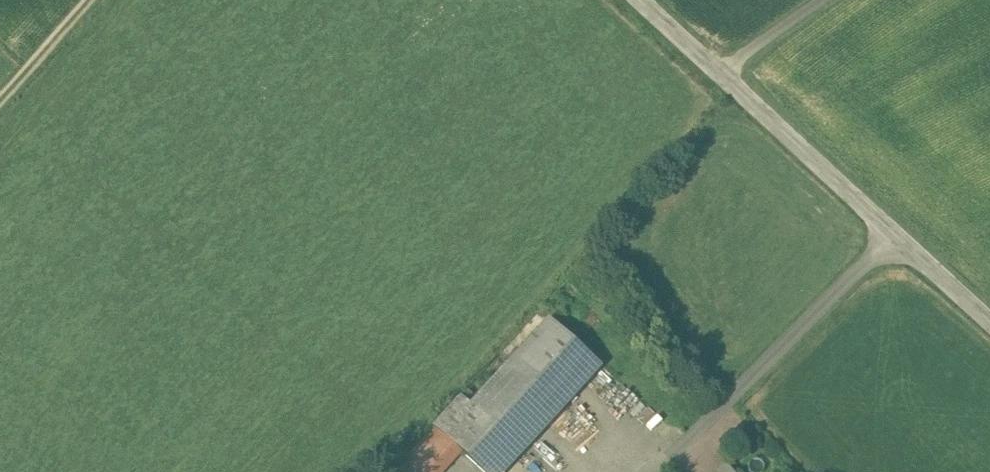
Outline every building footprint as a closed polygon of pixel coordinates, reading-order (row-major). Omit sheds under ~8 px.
[(469,412),(458,403),(434,435),(442,441),(476,471),(508,471),(600,372),(548,325),(469,412)] [(401,471),(450,471),(460,461),(432,437),(401,471)]
